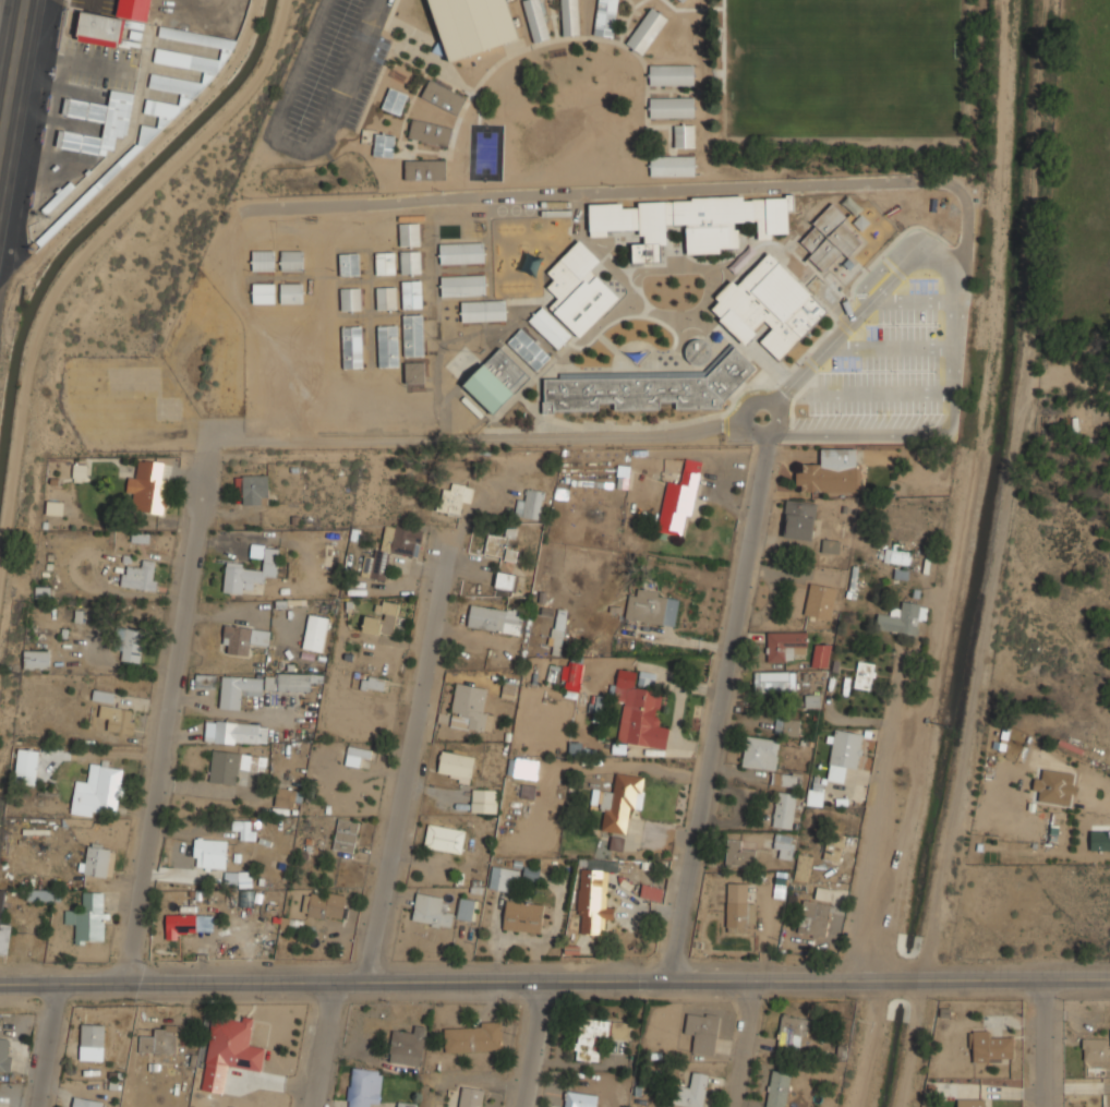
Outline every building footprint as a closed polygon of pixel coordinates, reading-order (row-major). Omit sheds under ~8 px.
[(450,62),(520,39),(507,0),(429,0),(450,62)] [(523,1),(527,0),(540,0),(551,38),(534,43),(523,1)] [(563,35),(561,0),(578,0),(580,35),(563,35)] [(594,35),(599,0),(619,0),(614,38),(594,35)] [(651,8),(668,20),(642,56),(626,44),(651,8)] [(68,9),(239,41),(21,268),(68,9)] [(650,64),(650,86),(693,86),(693,63),(650,64)] [(421,97),(457,116),(467,98),(431,79),(421,97)] [(382,108),(400,116),(409,95),(390,87),(382,108)] [(650,98),(651,119),(695,118),(693,97),(650,98)] [(408,136),(449,147),(454,129),(413,119),(408,136)] [(674,147),(694,147),(694,125),(674,126),(674,147)] [(376,134),(396,136),(394,158),(374,156),(376,134)] [(694,156),(650,157),(650,177),(694,176),(694,156)] [(405,160),(405,180),(447,179),(446,159),(405,160)] [(794,194),(794,210),(787,212),(788,233),(772,233),(772,239),(758,240),(758,221),(734,222),(734,231),(738,231),(738,248),(720,248),(721,254),(687,255),(686,224),(666,225),(666,245),(659,245),(660,261),(632,262),(631,244),(644,244),(644,236),(641,236),(640,228),(606,229),(606,234),(592,236),(591,206),(623,205),(623,208),(638,208),(638,202),(691,200),(691,196),(745,194),(745,200),(786,198),(786,194),(794,194)] [(801,241),(813,253),(810,257),(823,270),(842,252),(847,258),(864,242),(844,222),(849,218),(833,202),(811,222),(816,228),(801,241)] [(399,225),(420,224),(421,245),(399,246),(399,225)] [(579,240),(601,261),(591,270),(619,298),(580,337),(551,308),(559,299),(547,287),(555,279),(547,273),(579,240)] [(439,244),(484,242),(485,263),(441,265),(439,244)] [(252,251),(274,251),(274,272),(252,272),(252,251)] [(281,251),(302,251),(302,272),(281,272),(281,251)] [(711,309),(721,318),(720,320),(745,346),(762,328),(758,325),(765,317),(776,328),(763,342),(779,358),(825,311),(809,296),(811,292),(770,251),(737,284),(733,278),(714,296),(719,301),(711,309)] [(395,252),(395,275),(375,275),(375,253),(395,252)] [(400,253),(420,252),(421,274),(401,275),(400,253)] [(359,253),(360,276),(340,276),(339,254),(359,253)] [(442,276),(443,296),(485,294),(484,274),(442,276)] [(402,281),(422,281),(422,309),(402,309),(402,281)] [(280,282),(303,282),(303,303),(281,303),(280,282)] [(253,285),(276,285),(276,303),(253,303),(253,285)] [(340,289),(361,288),(361,310),(341,311),(340,289)] [(376,288),(397,288),(397,309),(376,310),(376,288)] [(462,302),(506,300),(507,321),(462,323),(462,302)] [(543,306),(571,335),(558,349),(529,321),(543,306)] [(403,315),(423,315),(424,357),(403,357),(403,315)] [(378,326),(398,326),(399,366),(379,366),(378,326)] [(341,327),(362,327),(363,366),(342,368),(341,327)] [(508,342),(536,372),(551,358),(521,329),(508,342)] [(686,350),(687,346),(690,342),(693,340),(698,339),(702,340),(705,341),(709,345),(711,349),(711,352),(711,357),(709,361),(705,363),(701,365),(697,365),(692,364),(689,361),(687,358),(686,353),(686,350)] [(544,378),(545,401),(542,401),(543,414),(554,413),(554,411),(721,408),(721,404),(756,370),(732,345),(704,372),(559,374),(559,378),(544,378)] [(463,385),(494,414),(529,377),(499,348),(463,385)] [(406,362),(424,362),(424,383),(406,384),(406,362)] [(859,449),(820,448),(820,464),(798,463),(798,491),(859,492),(859,449)] [(682,535),(685,514),(691,515),(701,461),(685,458),(681,484),(666,481),(657,531),(682,535)] [(166,463),(137,460),(136,478),(127,477),(126,492),(133,493),(131,510),(162,513),(166,463)] [(72,478),(88,478),(89,465),(73,464),(72,478)] [(242,475),(243,504),(268,504),(268,475),(242,475)] [(441,488),(437,512),(459,516),(461,502),(471,503),(473,487),(451,483),(450,490),(441,488)] [(525,500),(516,499),(514,516),(540,519),(543,491),(526,489),(525,500)] [(812,540),(816,503),(787,500),(783,537),(812,540)] [(46,514),(62,515),(63,502),(46,501),(46,514)] [(360,576),(385,581),(390,552),(417,558),(422,531),(383,524),(377,558),(364,555),(360,576)] [(512,560),(519,528),(507,526),(504,537),(487,533),(483,554),(512,560)] [(821,552),(838,554),(840,541),(823,539),(821,552)] [(223,592),(243,594),(243,589),(252,590),(253,582),(264,583),(264,576),(276,577),(278,547),(250,545),(249,557),(263,558),(262,570),(242,568),(243,563),(225,562),(223,592)] [(909,550),(884,550),(883,563),(909,564),(909,550)] [(154,561),(142,560),(141,567),(124,566),(122,587),(156,591),(157,580),(152,580),(154,561)] [(495,587),(512,589),(514,574),(497,572),(495,587)] [(832,619),(835,587),(808,584),(805,616),(832,619)] [(674,626),(678,599),(658,596),(658,592),(637,588),(636,596),(628,594),(624,618),(674,626)] [(398,605),(375,601),(373,615),(364,614),(362,631),(393,636),(398,605)] [(916,635),(919,603),(901,602),(901,608),(891,607),(890,615),(877,613),(875,630),(916,635)] [(467,627),(520,635),(524,612),(470,605),(467,627)] [(553,655),(562,655),(564,609),(555,609),(553,655)] [(303,650),(324,651),(327,617),(306,615),(303,650)] [(249,643),(269,645),(270,630),(224,626),(223,644),(227,645),(227,654),(248,655),(249,643)] [(116,659),(140,663),(145,631),(121,627),(116,659)] [(767,632),(766,661),(793,662),(793,654),(806,654),(806,633),(767,632)] [(830,645),(814,643),(811,666),(828,668),(830,645)] [(49,651),(23,651),(23,669),(49,670),(49,651)] [(870,690),(874,664),(858,661),(854,688),(870,690)] [(579,698),(581,663),(567,662),(565,697),(579,698)] [(666,748),(669,728),(657,726),(661,692),(634,688),(636,671),(618,669),(615,685),(611,685),(609,700),(622,702),(617,742),(666,748)] [(655,674),(639,671),(638,683),(653,686),(655,674)] [(754,692),(795,691),(794,672),(754,673),(754,692)] [(195,687),(215,688),(216,675),(195,674),(195,687)] [(264,690),(311,691),(311,675),(264,674),(264,690)] [(240,709),(241,696),(262,696),(262,678),(220,677),(220,709),(240,709)] [(449,726),(482,731),(488,688),(456,683),(449,726)] [(92,700),(113,703),(114,693),(93,689),(92,700)] [(132,709),(100,707),(99,717),(108,718),(107,732),(133,734),(134,722),(131,722),(132,709)] [(774,734),(798,735),(799,719),(775,718),(774,734)] [(204,741),(267,744),(268,724),(205,722),(204,741)] [(862,734),(834,729),(826,780),(843,783),(845,767),(856,769),(862,734)] [(777,768),(778,738),(743,738),(743,767),(777,768)] [(371,759),(372,749),(347,746),(344,765),(360,767),(362,758),(371,759)] [(36,784),(37,750),(16,749),(15,784),(36,784)] [(235,785),(240,754),(213,750),(208,781),(235,785)] [(474,756),(440,751),(437,774),(458,777),(458,783),(470,784),(474,756)] [(538,760),(508,757),(507,776),(536,778),(538,760)] [(122,768),(89,765),(87,782),(75,781),(72,814),(92,816),(93,811),(117,814),(122,768)] [(592,789),(589,809),(604,811),(601,830),(625,834),(629,808),(640,809),(644,777),(616,773),(613,792),(592,789)] [(274,808),(294,809),(295,789),(275,788),(274,808)] [(496,813),(497,790),(472,789),(471,813),(496,813)] [(807,805),(821,805),(821,791),(807,791),(807,805)] [(794,794),(775,792),(773,827),(792,828),(794,794)] [(353,853),(359,822),(338,818),(332,849),(353,853)] [(255,840),(255,830),(250,830),(250,821),(231,820),(231,830),(239,830),(239,840),(255,840)] [(464,829),(426,826),(424,849),(462,852),(464,829)] [(1089,850),(1109,850),(1109,831),(1090,830),(1089,850)] [(778,858),(791,859),(793,835),(774,834),(773,848),(779,849),(778,858)] [(823,859),(839,861),(842,836),(826,834),(823,859)] [(609,850),(623,851),(624,838),(610,837),(609,850)] [(194,868),(226,869),(227,840),(195,839),(194,868)] [(754,850),(740,850),(741,840),(726,840),(725,865),(754,866),(754,850)] [(111,850),(88,846),(82,874),(105,878),(111,850)] [(808,881),(811,855),(796,854),(794,880),(808,881)] [(607,872),(616,872),(617,861),(587,860),(587,869),(580,869),(577,933),(604,935),(604,919),(612,919),(613,908),(606,907),(607,872)] [(517,869),(491,866),(489,889),(514,892),(517,869)] [(523,879),(538,880),(539,868),(523,867),(523,879)] [(725,930),(746,930),(747,884),(727,883),(725,930)] [(660,901),(663,888),(642,884),(639,897),(660,901)] [(1,923),(5,891),(0,890),(0,953),(7,954),(11,924),(1,923)] [(26,900),(53,901),(53,890),(26,890),(26,900)] [(304,891),(301,915),(342,919),(345,896),(304,891)] [(103,942),(104,916),(102,916),(103,892),(82,892),(82,912),(64,912),(64,924),(75,924),(75,941),(103,942)] [(412,922),(451,927),(452,913),(440,912),(442,896),(415,894),(412,922)] [(474,899),(458,897),(456,919),(472,920),(474,899)] [(825,937),(830,904),(802,900),(797,933),(825,937)] [(543,905),(505,901),(502,930),(540,933),(543,905)] [(165,940),(178,940),(178,933),(212,934),(212,915),(166,914),(165,940)] [(695,1038),(692,1054),(713,1056),(719,1015),(687,1011),(684,1037),(695,1038)] [(202,1091),(222,1094),(227,1067),(261,1072),(265,1048),(249,1046),(252,1021),(213,1015),(202,1091)] [(777,1048),(804,1052),(808,1020),(782,1015),(777,1048)] [(628,1040),(629,1020),(577,1018),(576,1061),(599,1062),(599,1039),(628,1040)] [(81,1061),(102,1061),(102,1024),(81,1024),(81,1061)] [(503,1052),(503,1025),(445,1025),(445,1052),(503,1052)] [(177,1026),(154,1026),(154,1036),(140,1036),(140,1054),(177,1054),(177,1026)] [(413,1033),(393,1031),(389,1063),(422,1067),(425,1027),(414,1026),(413,1033)] [(992,1031),(972,1031),(972,1063),(1014,1063),(1014,1037),(992,1037),(992,1031)] [(1109,1062),(1109,1037),(1083,1037),(1083,1062),(1109,1062)] [(10,1072),(14,1039),(0,1038),(0,1071),(10,1072)] [(382,1071),(353,1069),(350,1106),(370,1106),(371,1105),(379,1105),(382,1071)] [(772,1070),(765,1106),(785,1106),(792,1073),(772,1070)] [(692,1072),(690,1084),(679,1082),(675,1105),(686,1106),(703,1106),(709,1075),(692,1072)] [(462,1085),(459,1106),(481,1106),(484,1088),(462,1085)] [(596,1093),(565,1093),(565,1106),(596,1106),(596,1093)] [(105,1102),(74,1097),(73,1106),(104,1106),(105,1102)] [(986,1098),(957,1098),(957,1106),(986,1106),(986,1098)]
